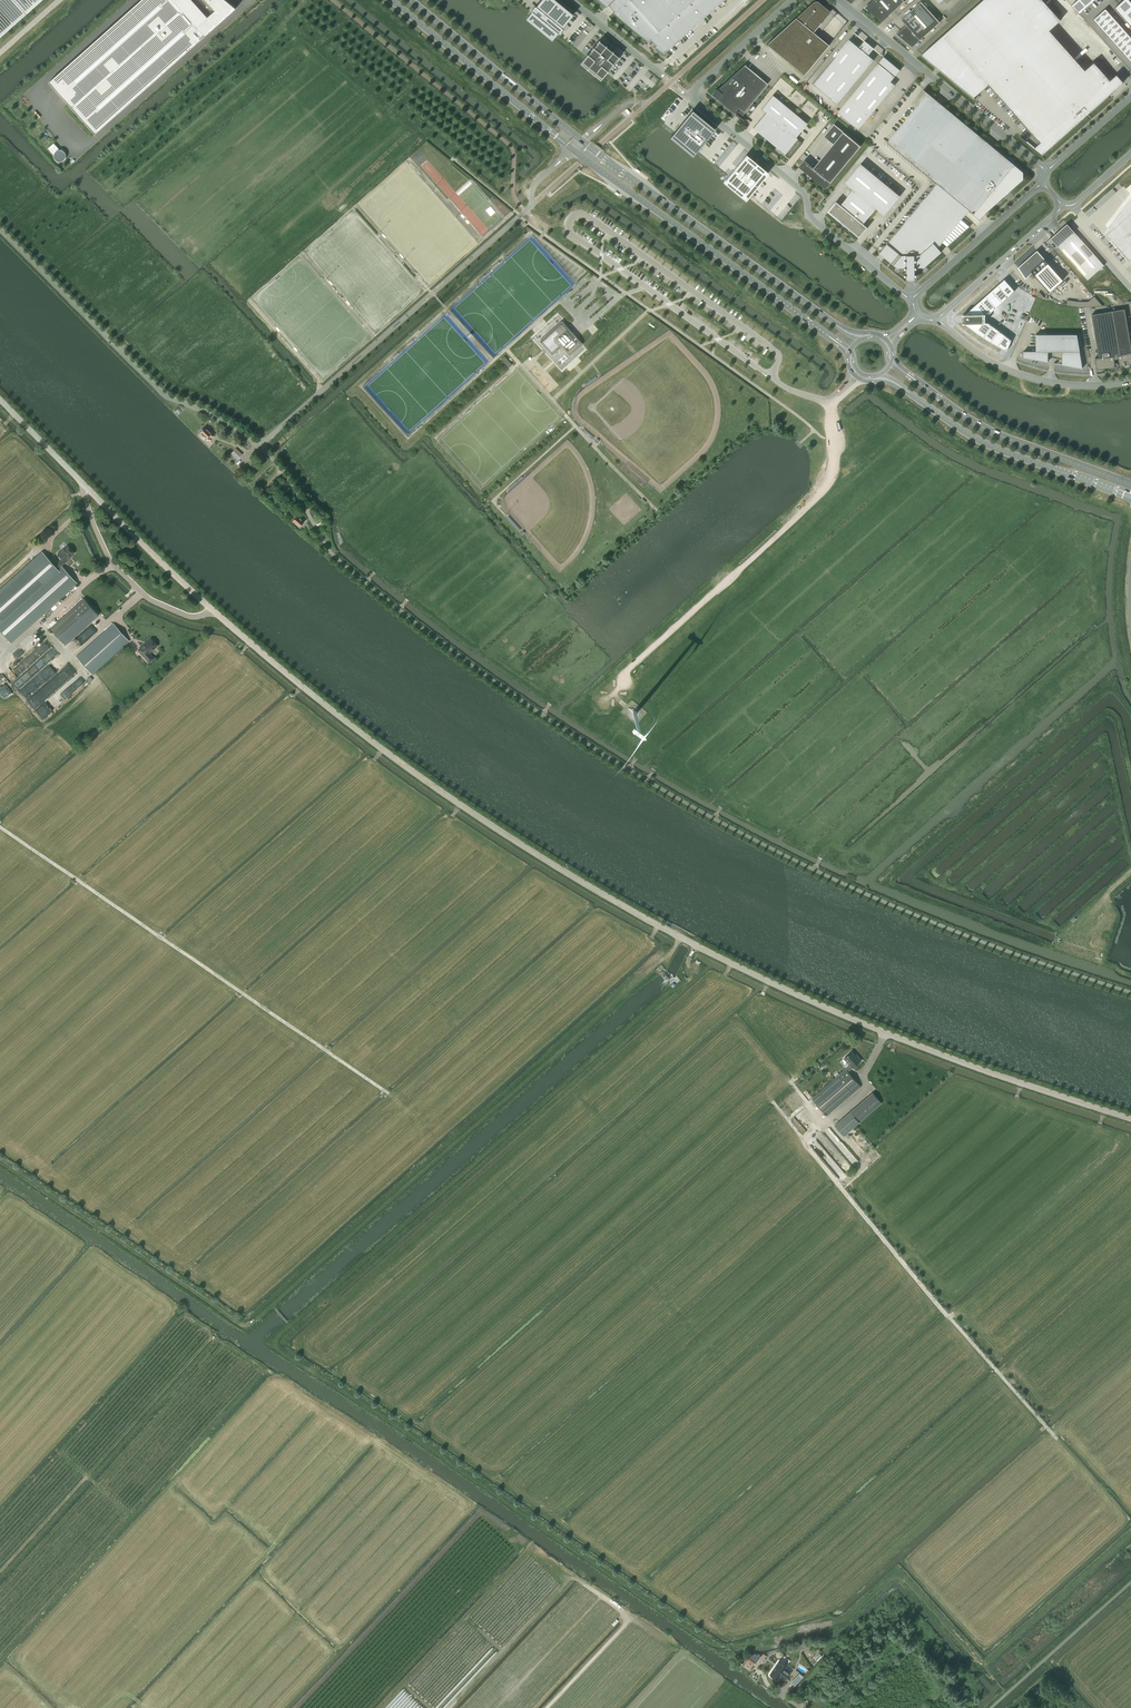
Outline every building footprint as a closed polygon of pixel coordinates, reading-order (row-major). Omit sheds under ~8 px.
[(29,12),(40,2),(38,0),(0,0),(0,38),(29,12)] [(95,134),(236,9),(225,0),(142,0),(49,83),(95,134)] [(527,17),(553,38),(555,36),(558,32),(572,15),(555,0),(541,0),(536,7),(535,6),(531,11),(532,12),(527,17)] [(606,7),(608,5),(614,12),(613,13),(647,41),(649,39),(652,43),(656,46),(654,47),(663,54),(667,50),(723,0),(598,0),(606,7)] [(882,22),(905,2),(903,0),(873,0),(865,8),(874,15),(875,14),(878,17),(878,18),(882,22)] [(1117,88),(1094,62),(1085,70),(1049,30),(1060,20),(1043,0),(983,0),(922,55),(973,97),(988,84),(1040,142),(1034,148),(1042,154),(1117,88)] [(1072,5),(1079,14),(1086,7),(1080,0),(1077,0),(1072,5)] [(1115,8),(1130,26),(1130,2),(1130,0),(1123,0),(1115,8)] [(804,75),(828,45),(813,33),(830,12),(818,2),(817,2),(816,1),(815,1),(814,2),(813,2),(766,45),(804,75)] [(906,25),(897,34),(913,47),(940,22),(921,2),(901,19),(906,25)] [(1093,20),(1130,62),(1130,37),(1106,9),(1093,20)] [(812,84),(837,104),(853,86),(874,60),(868,55),(874,48),(865,41),(859,47),(849,39),(828,65),(812,84)] [(591,47),(591,48),(592,48),(586,54),(585,54),(586,55),(582,59),(582,62),(587,66),(587,67),(587,68),(588,67),(594,72),(594,73),(595,72),(601,78),(604,75),(607,71),(608,72),(607,71),(613,64),(614,65),(613,64),(618,57),(612,52),(613,51),(612,52),(605,47),(606,46),(606,45),(605,46),(598,40),(592,47),(591,47)] [(900,70),(884,57),(838,112),(858,129),(895,85),(891,81),(900,70)] [(744,112),(767,84),(744,65),(745,65),(744,64),(730,78),(716,90),(717,90),(712,94),(717,98),(717,99),(736,114),(735,113),(739,108),(744,112)] [(1004,196),(1005,195),(1006,196),(1007,195),(1008,195),(1008,194),(1008,193),(1007,193),(1009,192),(1023,179),(1023,172),(924,89),(917,98),(924,90),(928,93),(888,142),(937,183),(934,187),(931,190),(928,194),(880,253),(884,257),(898,268),(899,267),(905,267),(905,269),(907,269),(907,268),(907,279),(915,279),(915,268),(917,268),(917,267),(923,267),(924,268),(942,252),(938,248),(969,210),(977,217),(979,218),(984,214),(1004,197),(1004,196)] [(765,113),(753,127),(765,137),(765,138),(765,139),(766,139),(767,139),(769,140),(768,141),(789,159),(802,143),(795,137),(807,124),(772,95),(761,109),(765,113)] [(1004,120),(1007,125),(1011,125),(1014,129),(1016,129),(1014,126),(1017,126),(1017,123),(1021,123),(1018,125),(1018,126),(1023,126),(1005,103),(1005,110),(1006,112),(1006,115),(1008,117),(1004,121),(1004,120)] [(675,138),(699,155),(718,130),(695,112),(675,138)] [(803,170),(826,189),(831,182),(861,146),(834,124),(824,136),(834,144),(814,168),(809,163),(803,170)] [(54,143),(48,148),(54,155),(54,156),(54,157),(54,158),(55,159),(55,160),(56,160),(56,161),(57,161),(58,162),(59,162),(60,162),(61,162),(62,162),(62,161),(63,161),(64,160),(65,159),(65,158),(66,158),(66,157),(66,156),(66,155),(66,154),(65,153),(65,152),(64,152),(64,151),(63,151),(62,150),(61,150),(60,150),(54,143)] [(746,155),(723,182),(733,191),(756,163),(746,155)] [(756,163),(733,191),(745,201),(768,173),(756,163)] [(829,211),(842,222),(842,221),(848,225),(847,226),(860,236),(867,227),(863,224),(876,208),(885,215),(900,196),(861,163),(845,182),(854,189),(841,205),(837,202),(829,211)] [(1105,233),(1110,239),(1118,247),(1129,260),(1130,258),(1130,213),(1121,222),(1111,231),(1108,228),(1105,233)] [(1067,224),(1050,238),(1087,280),(1104,265),(1067,224)] [(1037,250),(1018,267),(1024,274),(1030,269),(1050,292),(1063,280),(1044,259),(1045,259),(1037,250)] [(963,314),(963,315),(964,315),(964,322),(963,322),(963,323),(965,323),(970,327),(974,331),(977,332),(978,333),(980,334),(984,337),(987,339),(989,341),(992,342),(996,345),(998,346),(1003,348),(1007,350),(1012,340),(988,322),(986,322),(985,314),(989,314),(1015,291),(1005,279),(994,289),(983,299),(970,310),(965,314),(963,314)] [(1068,299),(1067,304),(1100,307),(1101,298),(1093,297),(1092,302),(1068,299)] [(1096,369),(1102,369),(1102,368),(1115,367),(1114,359),(1118,358),(1120,366),(1130,363),(1130,364),(1130,346),(1125,309),(1092,314),(1099,357),(1095,358),(1096,366),(1096,369)] [(572,333),(562,323),(542,341),(552,352),(560,345),(566,352),(567,352),(569,355),(582,344),(579,342),(580,341),(577,338),(572,333)] [(1036,351),(1024,351),(1024,357),(1048,362),(1048,351),(1062,351),(1062,364),(1083,368),(1077,334),(1046,334),(1036,334),(1036,351)] [(509,368),(513,365),(505,356),(501,359),(509,368)] [(586,385),(598,378),(596,376),(585,383),(586,385)] [(212,437),(214,435),(210,430),(209,431),(205,427),(200,432),(207,438),(210,435),(212,437)] [(238,459),(243,454),(236,448),(232,453),(238,459)] [(511,490),(524,477),(522,475),(509,488),(511,490)] [(318,517),(314,510),(310,512),(313,519),(318,517)] [(296,517),(293,520),(292,521),(299,527),(304,521),(300,518),(301,517),(293,511),(291,513),(296,517)] [(56,564),(59,567),(61,565),(69,559),(68,558),(74,553),(67,545),(58,554),(62,559),(56,564)] [(43,552),(0,590),(0,630),(11,642),(77,583),(61,565),(59,567),(57,569),(43,552)] [(66,644),(99,615),(84,598),(51,628),(66,644)] [(92,674),(129,641),(113,623),(76,656),(92,674)] [(92,624),(71,644),(76,649),(97,629),(92,624)] [(141,653),(149,662),(154,658),(149,653),(157,646),(154,642),(154,641),(153,639),(152,639),(151,638),(147,642),(144,644),(141,647),(144,651),(141,653)] [(837,1077),(815,1096),(808,1088),(803,1093),(809,1101),(812,1098),(827,1115),(861,1086),(848,1071),(852,1068),(861,1060),(858,1056),(857,1057),(852,1052),(844,1058),(850,1065),(846,1069),(837,1077)] [(835,1125),(844,1135),(882,1103),(873,1092),(835,1125)] [(752,1653),(743,1666),(749,1670),(754,1663),(755,1663),(759,1659),(762,1661),(766,1655),(763,1653),(761,1655),(758,1653),(757,1655),(755,1653),(754,1655),(752,1653)] [(787,1666),(779,1661),(770,1674),(771,1674),(770,1676),(776,1680),(777,1678),(778,1679),(780,1675),(786,1679),(791,1672),(786,1668),(787,1666)]
